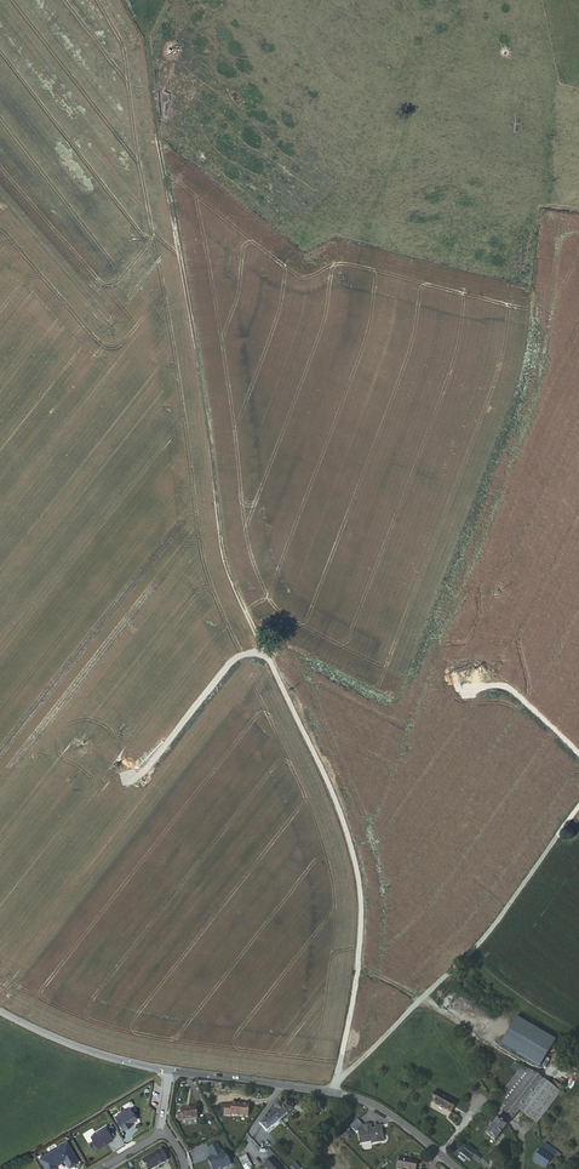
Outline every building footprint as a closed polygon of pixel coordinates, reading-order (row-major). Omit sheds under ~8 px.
[(552,1039),(512,1016),(497,1043),(536,1066),(552,1039)] [(509,1103),(533,1071),(521,1066),(500,1095),(509,1103)] [(519,1110),(542,1078),(533,1071),(509,1103),(505,1109),(514,1116),(519,1110)] [(560,1091),(542,1078),(519,1110),(536,1122),(560,1091)] [(451,1112),(457,1102),(447,1096),(446,1097),(435,1092),(430,1100),(451,1112)] [(129,1104),(114,1113),(123,1128),(138,1118),(129,1104)] [(245,1109),(229,1107),(227,1119),(244,1121),(245,1109)] [(267,1114),(270,1118),(276,1125),(284,1119),(283,1117),(288,1113),(283,1107),(279,1111),(276,1107),(267,1114)] [(195,1112),(178,1112),(179,1123),(195,1123),(195,1112)] [(270,1118),(267,1121),(264,1123),(259,1128),(258,1129),(262,1135),(268,1131),(269,1132),(276,1125),(270,1118)] [(490,1127),(485,1134),(495,1140),(507,1124),(497,1118),(492,1125),(491,1124),(489,1126),(490,1127)] [(259,1128),(264,1123),(261,1120),(256,1125),(259,1128)] [(361,1131),(355,1124),(348,1131),(352,1137),(356,1136),(358,1147),(367,1146),(367,1148),(380,1146),(377,1129),(372,1130),(372,1133),(368,1134),(367,1129),(361,1131)] [(106,1125),(89,1135),(97,1149),(114,1139),(106,1125)] [(38,1156),(44,1168),(64,1168),(78,1162),(67,1141),(38,1156)] [(546,1142),(541,1149),(557,1160),(561,1153),(546,1142)] [(461,1154),(466,1146),(463,1144),(457,1151),(461,1154)] [(461,1154),(459,1157),(465,1162),(467,1158),(470,1160),(472,1156),(475,1153),(476,1152),(467,1146),(466,1146),(461,1154)] [(206,1153),(210,1160),(207,1161),(208,1163),(206,1163),(209,1168),(227,1168),(216,1148),(206,1153)] [(557,1160),(541,1149),(534,1160),(548,1168),(550,1168),(557,1160)] [(143,1161),(147,1168),(151,1168),(168,1160),(163,1150),(143,1161)] [(481,1157),(475,1153),(472,1156),(478,1161),(481,1157)] [(245,1164),(241,1157),(235,1161),(239,1168),(245,1164)] [(416,1162),(397,1158),(394,1168),(414,1168),(416,1162)]
